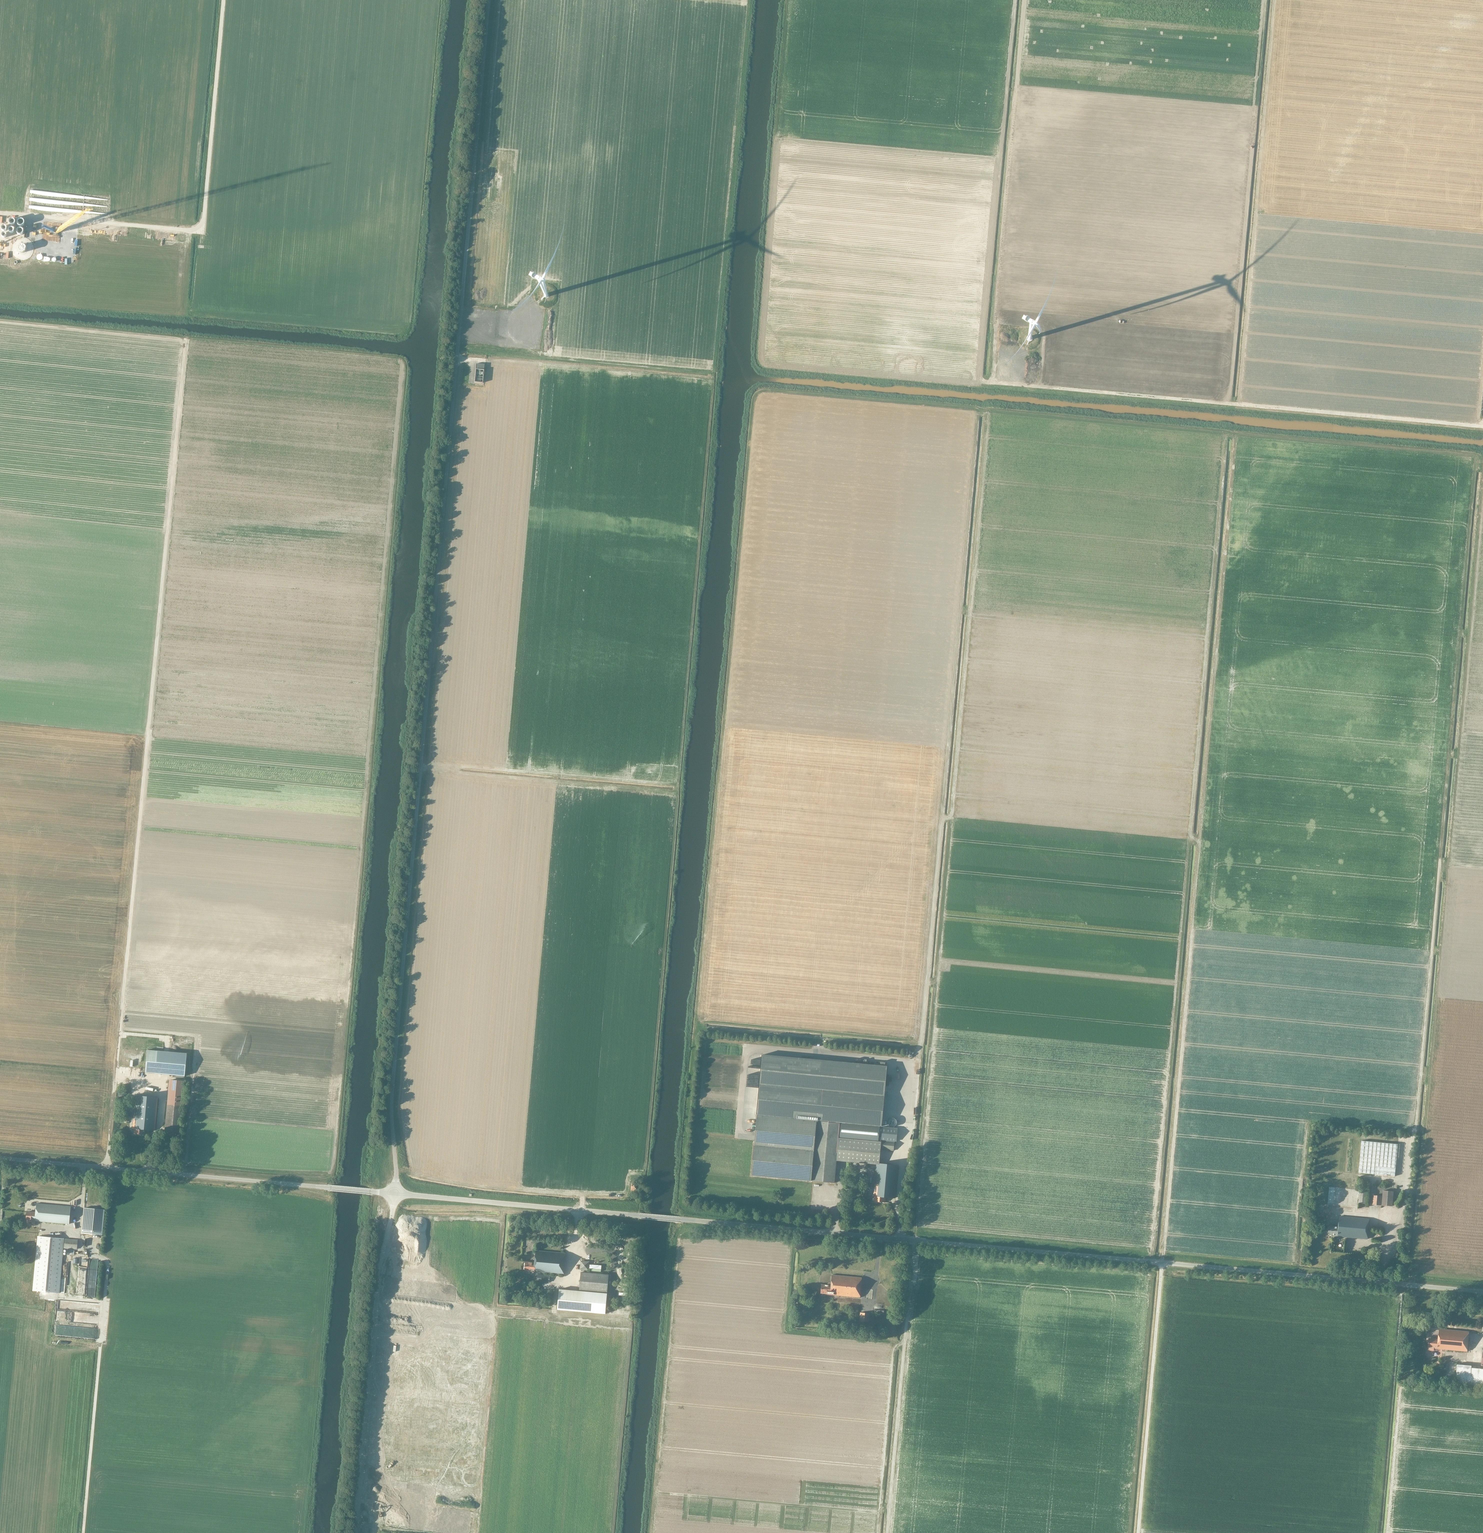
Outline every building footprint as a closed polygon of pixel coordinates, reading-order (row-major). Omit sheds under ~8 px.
[(24,244),(23,244),(22,244),(21,244),(20,244),(19,244),(19,245),(18,245),(18,246),(17,246),(17,247),(17,248),(17,249),(17,250),(17,251),(17,252),(18,252),(18,253),(19,253),(20,254),(21,254),(22,254),(23,254),(24,254),(25,253),(26,253),(26,252),(27,251),(27,250),(27,249),(27,248),(27,247),(26,246),(26,245),(25,245),(25,244),(24,244)] [(488,298),(489,300),(493,299),(489,289),(482,291),(485,299),(488,298)] [(467,304),(473,315),(476,314),(470,302),(467,304)] [(468,314),(466,316),(473,322),(475,320),(468,314)] [(187,1053),(147,1049),(145,1072),(185,1075),(187,1053)] [(887,1066),(782,1056),(763,1054),(751,1175),(811,1181),(835,1183),(837,1161),(876,1165),(873,1196),(874,1196),(874,1201),(885,1203),(885,1197),(895,1198),(898,1165),(879,1163),(880,1150),(894,1151),(894,1142),(897,1142),(898,1128),(880,1127),(880,1126),(882,1126),(887,1066)] [(165,1131),(180,1133),(184,1081),(169,1080),(165,1131)] [(145,1130),(155,1130),(158,1098),(136,1095),(133,1128),(134,1128),(134,1134),(145,1135),(145,1130)] [(887,1115),(887,1117),(883,1117),(883,1124),(894,1123),(893,1114),(887,1115)] [(1362,1141),(1359,1173),(1395,1176),(1398,1144),(1362,1141)] [(1359,1203),(1367,1204),(1368,1188),(1360,1188),(1359,1203)] [(1382,1206),(1392,1206),(1393,1191),(1383,1191),(1383,1196),(1373,1195),(1372,1205),(1382,1206)] [(27,1220),(26,1224),(35,1225),(35,1222),(69,1224),(70,1207),(36,1204),(36,1213),(27,1212),(26,1220),(27,1220)] [(82,1233),(102,1235),(105,1210),(84,1208),(82,1233)] [(1333,1236),(1368,1239),(1370,1219),(1339,1217),(1338,1226),(1330,1226),(1329,1235),(1333,1235),(1333,1236)] [(34,1291),(59,1293),(63,1239),(38,1237),(34,1291)] [(64,1248),(77,1250),(78,1239),(65,1239),(64,1248)] [(530,1271),(530,1272),(564,1274),(566,1253),(535,1251),(534,1262),(525,1262),(525,1271),(530,1271)] [(580,1270),(589,1270),(590,1262),(581,1261),(580,1270)] [(606,1314),(609,1274),(581,1272),(580,1291),(560,1289),(558,1309),(606,1314)] [(826,1295),(860,1298),(862,1277),(832,1275),(831,1285),(821,1284),(821,1293),(826,1294),(826,1295)] [(71,1310),(58,1309),(59,1307),(54,1307),(53,1319),(54,1319),(54,1324),(61,1325),(62,1318),(71,1319),(71,1310)] [(859,1322),(869,1323),(870,1313),(860,1313),(859,1322)] [(1434,1349),(1467,1352),(1470,1332),(1440,1329),(1439,1339),(1428,1338),(1428,1351),(1434,1351),(1434,1349)] [(1471,1368),(1472,1366),(1457,1365),(1455,1383),(1470,1384),(1470,1386),(1479,1387),(1480,1384),(1482,1384),(1482,1369),(1481,1369),(1471,1368)]
